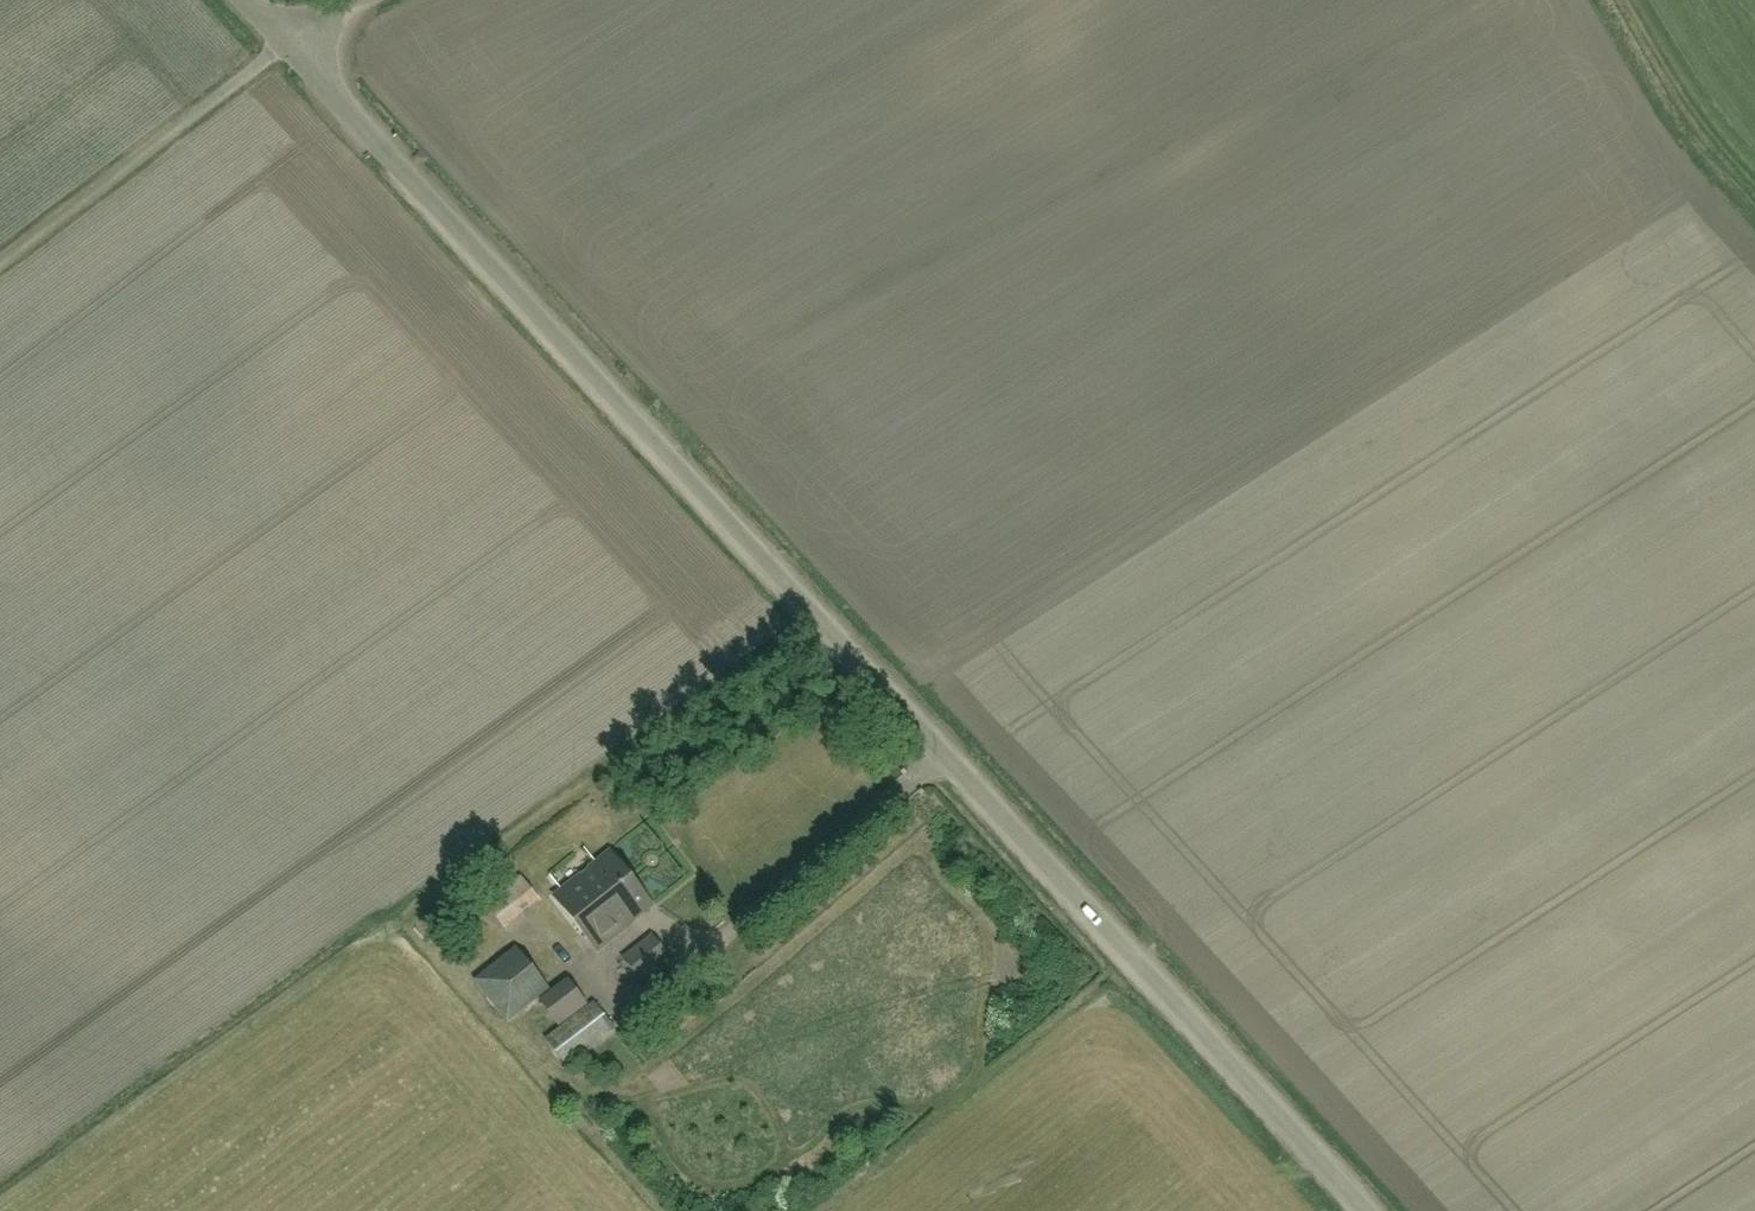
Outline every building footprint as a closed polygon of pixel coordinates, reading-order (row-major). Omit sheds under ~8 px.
[(633,922),(654,905),(612,852),(555,897),(598,951),(633,923),(633,922)] [(529,876),(492,900),(509,926),(546,902),(529,876)] [(641,982),(671,958),(653,935),(623,958),(632,970),(641,982)] [(508,1023),(550,990),(534,968),(518,948),(475,982),(508,1023)] [(559,1026),(586,1005),(567,982),(541,1002),(559,1026)] [(567,1067),(616,1029),(594,1001),(545,1039),(567,1067)]
